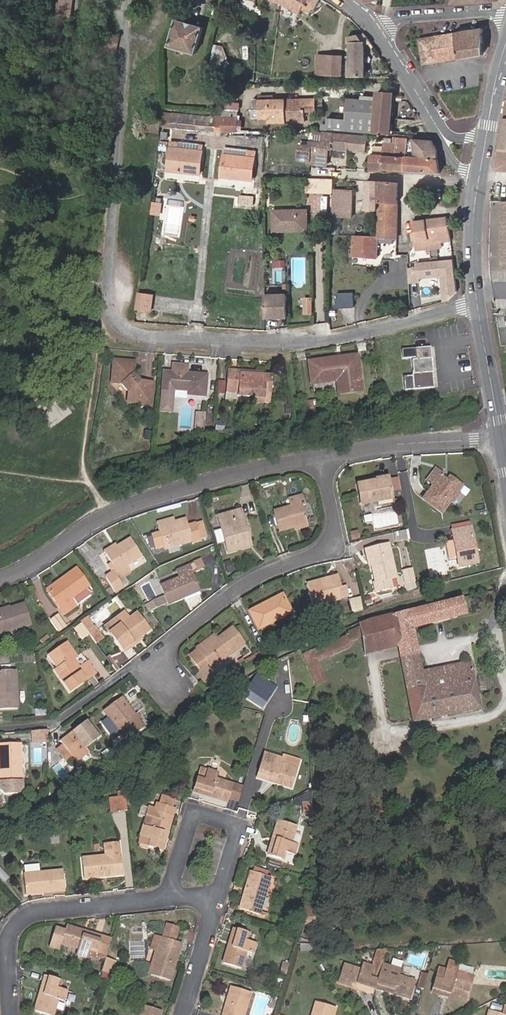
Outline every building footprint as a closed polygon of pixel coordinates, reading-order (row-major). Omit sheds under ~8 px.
[(55,33),(61,33),(61,40),(68,40),(68,34),(70,34),(74,0),(59,0),(55,33)] [(280,4),(299,14),(304,5),(314,9),(318,0),(270,0),(280,4)] [(379,9),(381,0),(365,0),(379,10),(379,9)] [(107,52),(116,53),(119,35),(111,33),(113,22),(99,19),(92,53),(106,55),(107,52)] [(171,47),(195,54),(203,28),(178,21),(171,47)] [(416,39),(420,64),(481,55),(482,29),(468,31),(467,28),(466,27),(461,28),(460,29),(460,32),(416,39)] [(372,43),(366,34),(359,35),(363,43),(365,43),(372,43)] [(350,63),(349,63),(349,76),(366,76),(365,43),(363,43),(350,43),(350,63)] [(214,45),(214,55),(225,55),(225,45),(214,45)] [(234,47),(229,52),(236,61),(241,57),(234,47)] [(342,75),(343,57),(317,56),(317,74),(342,75)] [(223,74),(211,67),(206,76),(218,83),(223,74)] [(390,133),(392,94),(376,93),(376,100),(347,99),(346,119),(345,130),(390,133)] [(275,98),(260,99),(261,124),(307,122),(306,111),(305,101),(275,102),(275,98)] [(318,101),(305,101),(306,111),(318,111),(318,101)] [(171,128),(172,118),(175,118),(176,113),(162,111),(161,119),(160,127),(171,128)] [(172,118),(171,128),(215,132),(216,124),(220,125),(221,116),(212,115),(212,116),(176,113),(175,118),(172,118)] [(144,130),(159,132),(160,127),(161,119),(146,117),(144,130)] [(345,130),(346,119),(326,118),(325,129),(345,130)] [(223,120),(222,133),(239,133),(238,120),(223,120)] [(367,136),(322,133),(321,144),(311,143),(311,145),(309,161),(309,164),(326,166),(328,149),(366,153),(367,136)] [(437,149),(436,148),(433,140),(415,139),(407,139),(406,145),(405,170),(440,173),(438,160),(437,149)] [(309,161),(311,145),(300,144),(298,160),(309,161)] [(405,170),(406,145),(390,144),(384,144),(383,156),(370,156),(369,171),(381,172),(382,169),(405,170)] [(200,174),(203,151),(171,147),(168,171),(200,174)] [(225,148),(224,155),(254,159),(255,151),(225,148)] [(499,150),(496,169),(505,170),(505,151),(499,150)] [(224,155),(222,176),(252,180),(254,159),(224,155)] [(313,181),(313,195),(331,195),(331,181),(313,181)] [(399,183),(367,181),(367,200),(378,201),(398,203),(399,183)] [(353,212),(354,189),(337,189),(336,212),(353,212)] [(254,196),(241,196),(240,205),(253,206),(254,196)] [(378,210),(378,201),(367,200),(367,210),(378,210)] [(378,235),(353,235),(352,255),(378,258),(378,243),(379,238),(393,239),(398,239),(398,203),(378,201),(378,235)] [(159,216),(161,203),(150,202),(149,214),(159,216)] [(273,233),(287,232),(287,228),(307,227),(307,211),(272,212),(273,233)] [(450,241),(447,216),(413,221),(415,242),(417,259),(443,256),(441,242),(450,241)] [(457,291),(452,258),(416,262),(417,267),(409,268),(410,281),(410,282),(420,281),(419,274),(442,272),(444,301),(449,300),(457,291)] [(151,293),(137,291),(135,307),(149,309),(151,293)] [(337,307),(354,307),(353,292),(337,293),(337,307)] [(288,317),(288,295),(264,295),(265,318),(288,317)] [(304,315),(312,315),(311,300),(304,300),(304,315)] [(354,308),(341,309),(342,324),(355,323),(354,308)] [(413,360),(414,374),(412,374),(412,376),(404,376),(405,389),(413,389),(433,387),(430,347),(415,348),(416,357),(416,360),(413,360)] [(416,357),(415,348),(402,349),(403,358),(416,357)] [(308,362),(311,384),(336,381),(338,393),(361,390),(357,355),(308,362)] [(154,385),(142,384),(134,374),(136,363),(114,361),(112,384),(122,386),(129,394),(128,404),(151,407),(154,385)] [(192,375),(193,368),(178,366),(177,374),(192,375)] [(265,393),(272,394),(273,376),(240,373),(240,371),(229,370),(227,391),(238,392),(238,395),(253,397),(265,398),(265,393)] [(189,393),(188,396),(206,397),(208,377),(192,375),(177,374),(169,373),(167,390),(179,392),(189,393)] [(176,413),(179,392),(167,390),(165,412),(176,413)] [(270,406),(272,394),(265,393),(265,398),(253,397),(253,404),(270,406)] [(317,399),(303,402),(306,415),(320,413),(317,399)] [(205,427),(206,415),(198,414),(198,426),(205,427)] [(144,440),(151,441),(153,431),(146,430),(144,440)] [(422,502),(439,515),(461,487),(451,481),(448,484),(441,478),(443,476),(435,471),(427,481),(433,486),(422,502)] [(378,502),(393,499),(389,475),(375,477),(375,480),(357,484),(361,505),(378,502)] [(291,503),(289,493),(281,495),(283,505),(291,503)] [(395,507),(393,499),(378,502),(379,509),(395,507)] [(294,535),(308,532),(304,513),(307,513),(306,504),(291,507),(292,514),(275,517),(279,537),(294,535)] [(242,513),(237,515),(244,543),(249,542),(242,513)] [(244,543),(237,515),(218,519),(228,557),(251,552),(249,542),(244,543)] [(154,525),(156,531),(171,525),(169,519),(154,525)] [(171,525),(156,531),(165,553),(190,543),(191,547),(201,543),(195,526),(187,528),(183,520),(171,525)] [(357,530),(350,532),(352,540),(359,538),(357,530)] [(455,569),(474,566),(468,530),(449,533),(451,542),(454,560),(455,569)] [(408,532),(394,535),(395,544),(409,541),(408,532)] [(114,571),(110,574),(103,577),(112,592),(120,588),(116,581),(127,574),(123,567),(140,558),(130,541),(118,548),(105,555),(110,564),(114,571)] [(454,560),(451,542),(442,543),(445,562),(454,560)] [(105,555),(118,548),(115,544),(102,550),(105,555)] [(374,570),(372,571),(375,587),(372,588),(374,596),(391,593),(390,585),(395,584),(388,550),(371,554),(374,570)] [(369,571),(372,571),(374,570),(371,554),(365,555),(369,571)] [(225,561),(227,572),(234,571),(233,560),(225,561)] [(178,599),(196,592),(190,577),(201,572),(197,565),(174,574),(177,581),(157,589),(165,609),(179,603),(178,599)] [(62,580),(47,589),(61,612),(75,604),(74,603),(70,596),(86,586),(88,585),(76,567),(60,576),(62,580)] [(45,586),(47,589),(62,580),(60,576),(45,586)] [(342,591),(338,579),(306,588),(313,611),(340,603),(337,593),(342,591)] [(416,581),(406,583),(407,590),(417,588),(416,581)] [(86,586),(70,596),(74,603),(90,593),(86,586)] [(197,596),(196,592),(178,599),(179,603),(197,596)] [(279,598),(266,604),(268,607),(281,602),(279,598)] [(351,613),(361,611),(359,598),(348,601),(351,613)] [(466,615),(462,598),(417,609),(360,624),(361,627),(363,636),(367,654),(399,647),(414,722),(481,709),(471,663),(423,672),(414,628),(466,615)] [(31,624),(24,602),(0,610),(0,633),(31,624)] [(268,607),(266,604),(245,615),(255,633),(288,616),(281,602),(268,607)] [(101,626),(107,635),(126,620),(120,612),(101,626)] [(58,614),(50,619),(58,630),(65,625),(58,614)] [(126,620),(107,635),(122,654),(130,649),(127,646),(147,631),(135,614),(126,620)] [(363,636),(361,627),(349,632),(349,636),(350,642),(363,636)] [(92,628),(87,632),(93,640),(98,637),(92,628)] [(227,631),(212,642),(194,655),(192,652),(183,658),(192,671),(201,664),(206,671),(238,647),(227,631)] [(351,647),(350,642),(349,636),(306,655),(310,666),(319,685),(326,682),(317,663),(351,647)] [(194,655),(212,642),(209,638),(191,650),(192,652),(194,655)] [(97,642),(90,647),(103,663),(110,658),(97,642)] [(65,664),(69,661),(72,659),(63,646),(45,659),(54,671),(51,673),(62,687),(66,694),(80,684),(92,677),(83,664),(75,670),(71,665),(67,667),(65,664)] [(287,697),(294,696),(290,661),(282,662),(287,697)] [(15,714),(14,672),(0,672),(0,714),(15,714)] [(262,711),(276,689),(256,676),(242,699),(262,711)] [(119,700),(101,714),(107,721),(120,737),(125,744),(143,730),(119,700)] [(120,737),(107,721),(102,726),(114,741),(120,737)] [(70,761),(82,752),(96,742),(85,726),(58,745),(61,748),(55,752),(64,765),(70,761)] [(48,735),(33,736),(33,748),(48,746),(48,735)] [(23,796),(22,750),(1,750),(1,774),(1,796),(6,801),(18,801),(23,796)] [(86,758),(82,752),(70,761),(74,767),(86,758)] [(262,764),(269,767),(273,756),(265,753),(262,764)] [(262,764),(258,777),(292,788),(298,770),(282,764),(283,759),(273,756),(269,767),(262,764)] [(282,764),(298,770),(301,761),(284,756),(283,759),(282,764)] [(198,778),(195,792),(229,802),(230,798),(234,784),(218,779),(219,773),(209,770),(206,780),(198,778)] [(136,786),(141,792),(149,786),(146,780),(136,786)] [(240,801),(244,787),(234,784),(230,798),(240,801)] [(128,812),(127,797),(118,798),(120,813),(128,812)] [(172,809),(175,801),(159,797),(157,804),(172,809)] [(120,813),(118,798),(112,799),(113,814),(120,813)] [(304,817),(314,817),(314,802),(304,802),(304,817)] [(157,804),(150,828),(144,826),(141,836),(139,844),(147,846),(163,851),(173,817),(170,816),(172,809),(157,804)] [(150,828),(155,810),(149,808),(144,826),(150,828)] [(295,855),(298,845),(292,843),(297,827),(279,821),(269,855),(282,859),(285,851),(295,855)] [(51,836),(52,844),(60,843),(59,835),(51,836)] [(111,856),(83,858),(85,879),(123,875),(121,855),(120,844),(110,844),(111,856)] [(39,873),(39,865),(24,867),(25,874),(39,873)] [(27,895),(65,891),(63,871),(39,873),(25,874),(24,874),(27,895)] [(271,877),(252,871),(241,908),(260,914),(271,877)] [(73,885),(72,893),(84,894),(85,886),(73,885)] [(314,920),(314,912),(303,912),(303,920),(314,920)] [(162,938),(158,953),(151,975),(171,981),(182,944),(175,942),(179,928),(166,924),(162,938)] [(61,949),(62,944),(79,949),(77,954),(88,958),(91,948),(98,950),(102,937),(68,926),(67,930),(55,927),(49,946),(61,949)] [(248,933),(234,928),(224,963),(242,968),(247,952),(253,953),(256,944),(246,941),(248,933)] [(149,950),(158,953),(162,938),(153,935),(149,950)] [(107,953),(112,940),(102,937),(98,950),(107,953)] [(300,950),(317,952),(318,944),(301,942),(300,950)] [(104,963),(107,953),(98,950),(91,948),(88,958),(104,963)] [(382,965),(387,949),(379,949),(375,963),(382,965)] [(107,958),(102,973),(112,976),(117,961),(107,958)] [(449,961),(446,971),(457,974),(458,972),(460,964),(449,961)] [(382,967),(382,965),(375,963),(373,968),(363,965),(361,970),(344,965),(338,983),(373,994),(374,992),(375,989),(377,980),(382,967)] [(377,980),(375,989),(410,1000),(416,982),(408,980),(400,977),(401,971),(390,967),(389,970),(382,967),(377,980)] [(458,972),(457,974),(446,971),(443,981),(436,979),(432,993),(466,1003),(474,976),(458,972)] [(425,985),(428,976),(423,974),(418,989),(423,991),(425,985)] [(45,976),(35,1011),(50,1014),(54,1014),(59,999),(65,1001),(67,991),(59,989),(62,982),(45,976)] [(232,987),(223,1014),(245,1014),(251,993),(232,987)] [(313,1014),(334,1014),(336,1009),(316,1003),(313,1014)] [(161,1012),(143,1006),(140,1014),(160,1014),(161,1012)] [(502,1014),(490,1011),(488,1014),(505,1014),(505,1006),(502,1014)]
